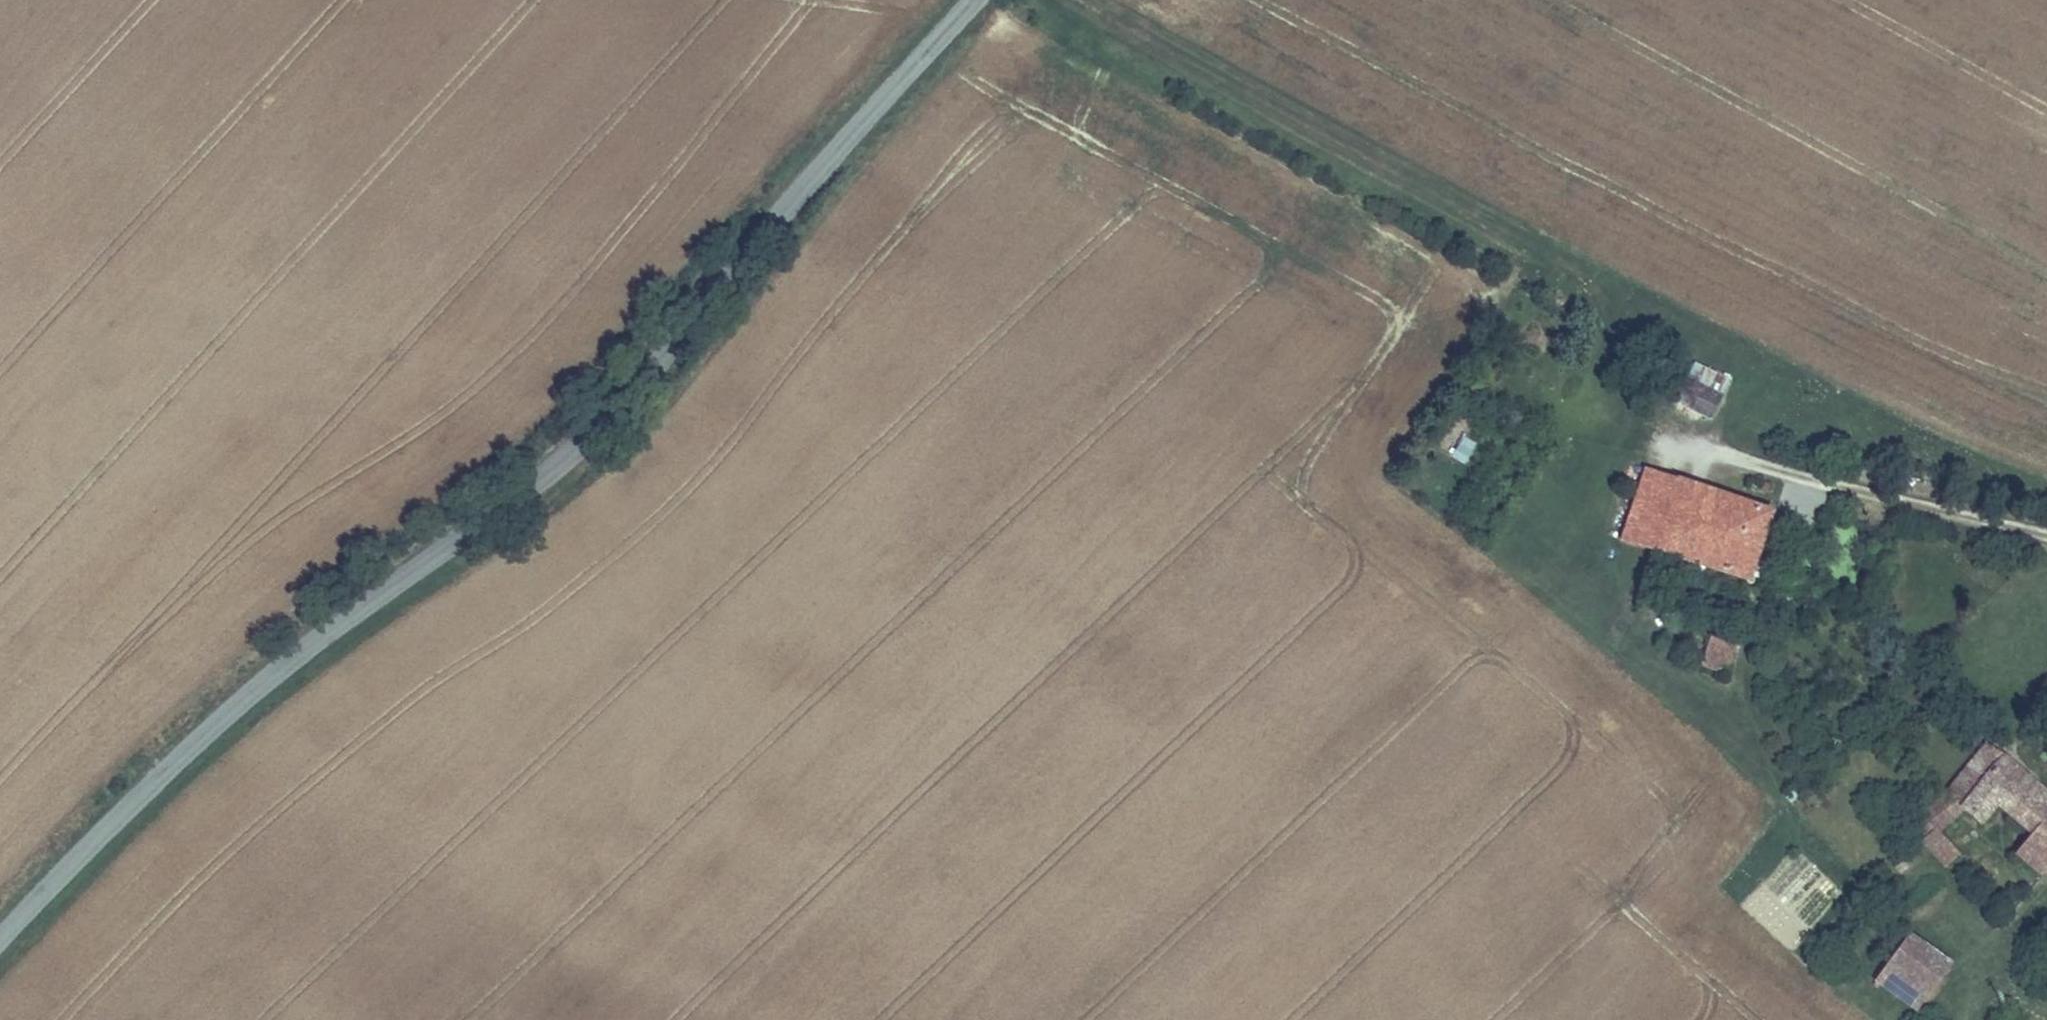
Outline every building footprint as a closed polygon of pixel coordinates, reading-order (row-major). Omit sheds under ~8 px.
[(1732,381),(1701,364),(1677,403),(1708,420),(1732,381)] [(1667,551),(1691,490),(1655,479),(1633,539),(1667,551)] [(1776,517),(1691,490),(1667,551),(1752,581),(1776,517)] [(1711,635),(1701,663),(1717,669),(1727,641),(1711,635)] [(1727,641),(1717,669),(1727,672),(1737,644),(1727,641)] [(1920,822),(1941,847),(1952,838),(1943,827),(1975,801),(1991,815),(2007,800),(2038,830),(2023,846),(2046,867),(2046,789),(2011,756),(1990,774),(1979,763),(1933,808),(1935,814),(1920,822)] [(1950,970),(1913,942),(1879,981),(1917,1010),(1950,970)]
